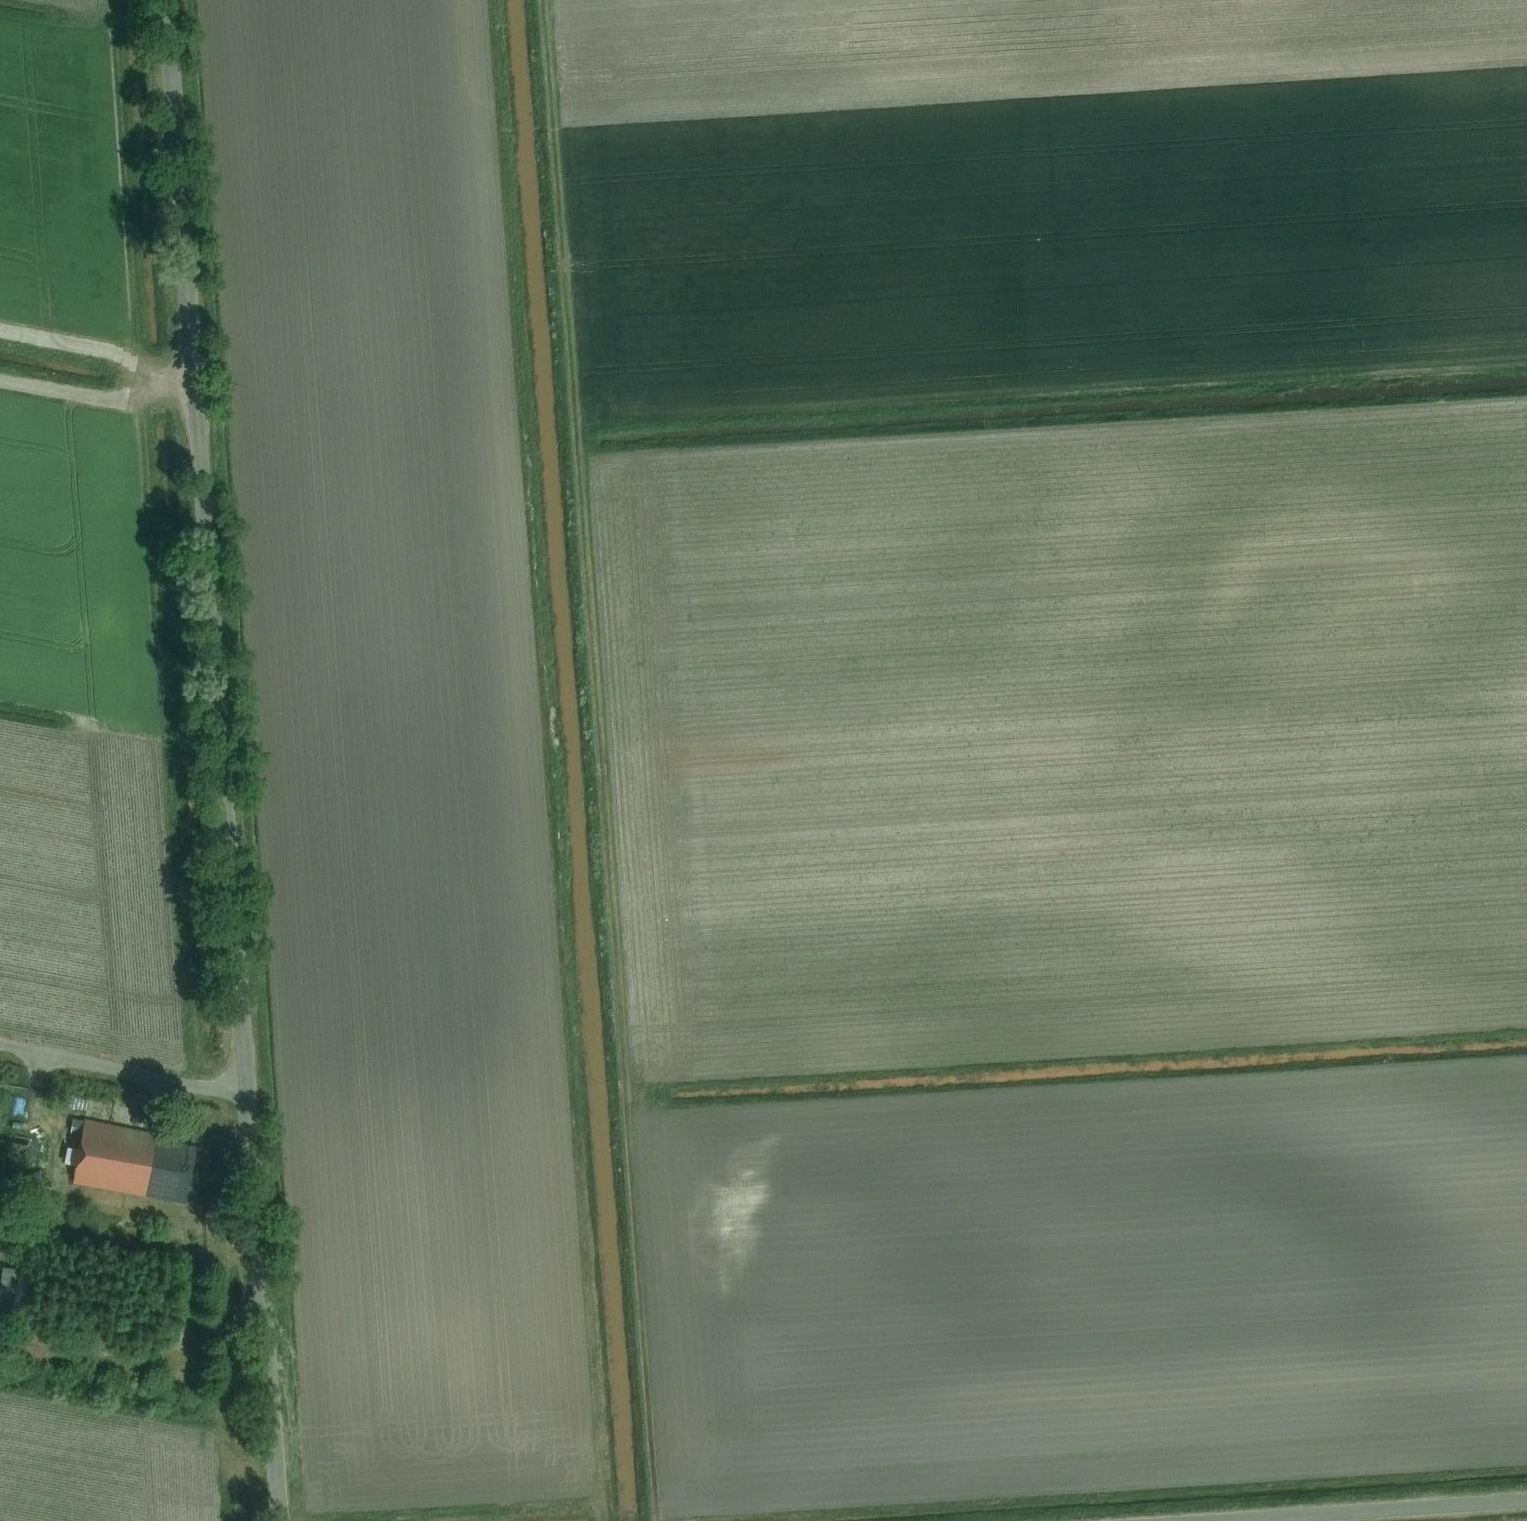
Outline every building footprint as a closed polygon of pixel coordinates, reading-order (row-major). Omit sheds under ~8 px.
[(186,1204),(196,1148),(171,1143),(171,1140),(157,1138),(157,1136),(85,1121),(73,1183),(186,1204)]
